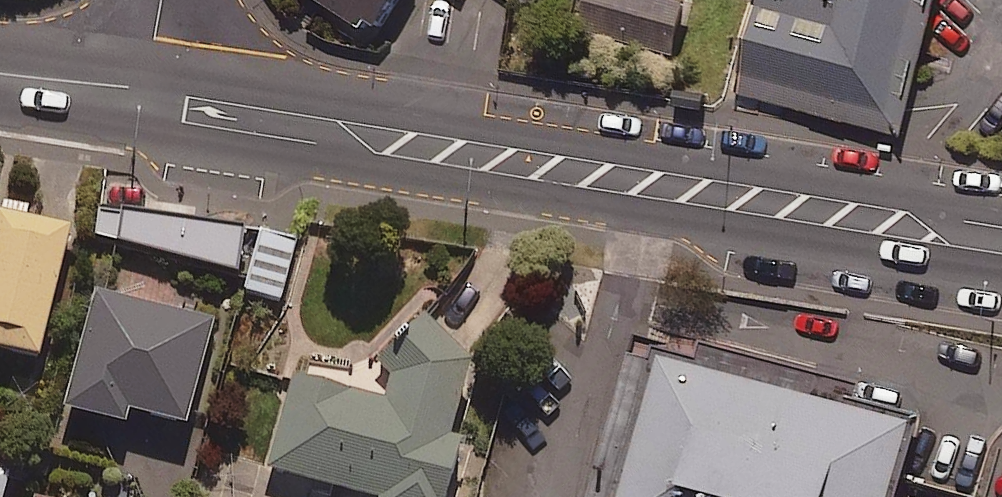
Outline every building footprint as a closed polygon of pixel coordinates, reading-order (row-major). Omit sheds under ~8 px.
[(377,38),(401,0),(317,0),(377,38)] [(574,13),(673,38),(682,0),(577,0),(574,13)] [(743,40),(916,85),(938,0),(754,0),(743,40)] [(242,228),(98,201),(92,235),(235,262),(242,228)] [(0,206),(0,342),(36,351),(68,223),(0,206)] [(295,235),(258,226),(244,284),(281,293),(295,235)] [(210,316),(93,286),(63,402),(123,418),(127,405),(184,419),(210,316)] [(404,331),(384,400),(297,375),(269,470),(364,496),(450,496),(467,440),(451,436),(476,352),(404,331)] [(626,353),(585,496),(893,496),(918,414),(851,398),(857,383),(698,340),(693,357),(650,345),(646,360),(626,353)]
